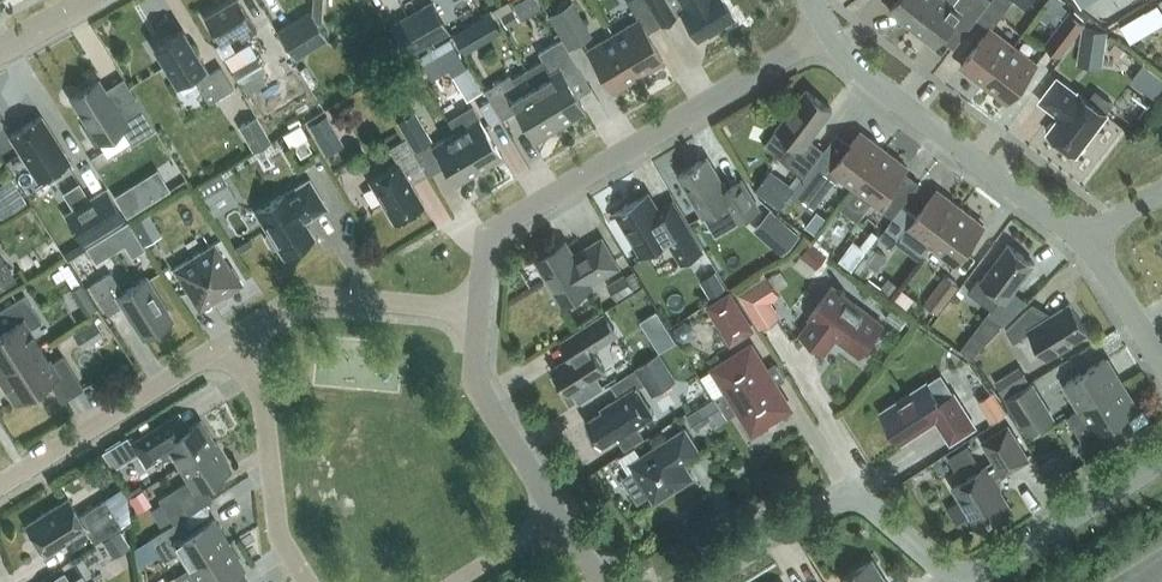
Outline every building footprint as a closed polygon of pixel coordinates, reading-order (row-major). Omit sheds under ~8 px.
[(239,0),(227,0),(203,14),(220,42),(237,31),(241,38),(257,28),(239,0)] [(312,13),(319,24),(321,23),(322,0),(312,0),(312,13)] [(545,16),(560,38),(566,48),(591,33),(572,0),(571,0),(545,16)] [(663,59),(646,32),(660,23),(646,0),(626,0),(638,19),(613,34),(638,74),(663,59)] [(680,10),(696,37),(705,32),(706,33),(733,17),(723,0),(646,0),(660,23),(675,14),(674,13),(680,10)] [(913,27),(933,0),(897,0),(890,10),(913,27)] [(913,27),(936,44),(955,20),(968,29),(990,0),(933,0),(913,27)] [(431,2),(389,26),(406,57),(449,32),(431,2)] [(506,26),(519,18),(513,7),(500,15),(506,26)] [(1061,55),(1086,22),(1070,9),(1045,42),(1061,55)] [(489,10),(452,31),(464,51),(501,30),(489,10)] [(280,33),(294,57),(327,37),(319,24),(312,13),(280,33)] [(1115,35),(1123,39),(1130,35),(1130,26),(1123,22),(1115,26),(1115,35)] [(192,72),(209,101),(233,86),(221,65),(210,72),(182,27),(153,45),(176,82),(192,72)] [(985,82),(1014,44),(991,27),(962,65),(985,82)] [(1104,53),(1107,31),(1082,27),(1079,49),(1104,53)] [(612,90),(638,74),(613,34),(587,49),(612,90)] [(453,73),(466,66),(450,38),(418,56),(430,78),(450,67),(453,73)] [(578,66),(566,48),(560,38),(538,53),(541,58),(526,67),(536,84),(558,122),(583,107),(564,75),(578,66)] [(1038,63),(1014,44),(985,82),(1009,100),(1038,63)] [(258,54),(231,69),(246,94),(249,92),(267,82),(260,70),(265,67),(258,54)] [(1131,80),(1155,98),(1161,88),(1161,77),(1143,63),(1131,80)] [(249,92),(265,119),(308,94),(292,67),(267,82),(249,92)] [(558,122),(536,84),(526,67),(511,76),(509,74),(484,90),(502,118),(516,110),(533,137),(558,122)] [(390,72),(377,79),(385,92),(397,85),(390,72)] [(1060,116),(1049,131),(1077,153),(1108,113),(1106,111),(1113,102),(1096,89),(1089,98),(1079,91),(1078,92),(1058,77),(1041,100),(1060,116)] [(96,142),(121,126),(131,142),(156,127),(135,94),(116,107),(98,79),(71,96),(88,124),(85,126),(96,142)] [(824,149),(810,138),(832,109),(806,89),(777,128),(796,142),(783,159),(804,176),(824,149)] [(479,104),(489,122),(499,116),(489,99),(479,104)] [(448,118),(455,130),(479,170),(502,156),(471,104),(448,118)] [(432,138),(414,109),(396,120),(405,136),(413,149),(432,138)] [(310,121),(328,152),(347,142),(328,111),(310,121)] [(1108,129),(1100,139),(1111,148),(1128,126),(1112,113),(1102,125),(1108,129)] [(40,115),(10,134),(39,179),(68,159),(40,115)] [(238,125),(253,151),(272,141),(257,115),(238,125)] [(302,120),(274,135),(281,147),(309,133),(302,120)] [(479,170),(455,130),(431,144),(455,184),(479,170)] [(885,149),(861,131),(840,158),(826,147),(792,194),(809,207),(836,172),(856,187),(885,149)] [(423,165),(413,149),(405,136),(388,146),(398,162),(369,179),(393,221),(423,203),(407,175),(423,165)] [(311,148),(305,137),(293,143),(300,155),(311,148)] [(908,167),(885,149),(856,187),(894,216),(905,201),(891,190),(908,167)] [(708,157),(679,174),(704,215),(726,202),(738,221),(759,208),(742,179),(727,188),(708,157)] [(785,204),(797,181),(770,166),(758,189),(785,204)] [(227,181),(219,168),(195,183),(203,195),(227,181)] [(27,197),(13,174),(0,182),(0,207),(3,212),(27,197)] [(314,236),(304,220),(327,206),(309,178),(287,192),(286,191),(255,210),(269,231),(266,233),(265,236),(271,246),(275,246),(277,245),(283,255),(314,236)] [(83,241),(123,215),(104,187),(65,212),(83,241)] [(131,208),(146,203),(140,188),(125,194),(131,208)] [(909,227),(932,245),(961,207),(938,189),(917,217),(903,206),(880,237),(894,247),(909,227)] [(703,250),(673,199),(658,208),(649,192),(611,215),(612,216),(615,214),(639,255),(636,257),(637,258),(669,240),(682,262),(703,250)] [(131,217),(137,227),(154,218),(148,207),(131,217)] [(956,263),(985,225),(961,207),(932,245),(956,263)] [(800,235),(770,209),(753,228),(783,254),(800,235)] [(620,266),(603,237),(585,248),(586,249),(575,256),(565,241),(537,258),(564,303),(593,286),(591,283),(620,266)] [(804,253),(820,263),(828,250),(812,240),(804,253)] [(839,258),(852,269),(866,251),(852,241),(839,258)] [(225,295),(243,283),(232,265),(229,266),(214,242),(174,267),(199,308),(223,292),(225,295)] [(980,276),(969,290),(970,291),(972,289),(994,306),(992,308),(989,313),(974,332),(987,342),(1004,324),(1029,300),(1018,292),(1015,290),(1035,264),(1008,243),(982,278),(980,276)] [(13,276),(0,256),(0,284),(13,276)] [(727,285),(718,269),(706,276),(715,292),(727,285)] [(766,275),(763,270),(735,288),(760,328),(781,315),(772,300),(781,294),(768,274),(766,275)] [(123,291),(111,271),(90,284),(108,313),(123,303),(143,335),(171,317),(146,276),(123,291)] [(960,284),(945,274),(925,301),(939,312),(960,284)] [(634,291),(626,278),(610,289),(618,301),(634,291)] [(882,286),(890,292),(896,283),(888,278),(882,286)] [(809,316),(812,319),(801,333),(825,351),(836,337),(860,355),(884,324),(833,285),(809,316)] [(40,345),(29,328),(41,320),(24,293),(0,309),(0,322),(4,329),(0,331),(0,370),(40,345)] [(730,295),(712,307),(732,339),(750,328),(730,295)] [(1048,356),(1088,331),(1071,303),(1044,319),(1032,304),(1007,329),(1014,342),(1032,331),(1048,356)] [(572,357),(554,368),(570,392),(574,389),(580,400),(605,384),(604,383),(601,385),(595,376),(606,369),(594,351),(619,335),(605,314),(562,342),(572,357)] [(83,347),(103,334),(94,319),(74,332),(83,347)] [(671,331),(658,340),(663,348),(677,339),(671,331)] [(974,332),(967,342),(979,350),(987,342),(974,332)] [(63,354),(50,361),(40,345),(0,370),(0,375),(15,399),(48,378),(62,399),(83,386),(63,354)] [(751,350),(720,370),(730,387),(715,397),(728,418),(743,408),(755,425),(786,406),(751,350)] [(651,392),(675,378),(659,353),(636,368),(651,392)] [(1067,382),(1083,407),(1121,383),(1105,358),(1067,382)] [(1016,385),(1008,372),(996,380),(1004,392),(1016,385)] [(1006,398),(1028,433),(1056,416),(1034,380),(1006,398)] [(905,439),(937,419),(951,441),(975,426),(954,393),(941,401),(928,382),(886,409),(905,439)] [(1136,409),(1121,383),(1083,407),(1091,420),(1080,427),(1087,438),(1077,444),(1087,461),(1120,441),(1110,425),(1136,409)] [(602,408),(603,411),(588,421),(602,444),(618,434),(626,447),(643,436),(637,426),(655,415),(637,386),(602,408)] [(991,421),(1008,412),(996,390),(978,400),(991,421)] [(695,429),(708,421),(704,416),(698,407),(686,415),(692,424),(695,429)] [(215,442),(200,417),(177,432),(168,417),(132,441),(146,463),(169,449),(179,465),(215,442)] [(993,478),(1003,472),(1004,474),(1029,459),(1009,426),(984,441),(996,461),(986,467),(955,486),(980,527),(1011,508),(993,478)] [(686,428),(631,462),(637,471),(626,478),(639,498),(649,491),(655,501),(694,477),(685,462),(701,452),(686,428)] [(230,466),(215,442),(179,465),(188,479),(159,497),(173,521),(212,497),(203,483),(230,466)] [(968,443),(948,456),(957,470),(977,458),(968,443)] [(121,460),(112,445),(103,451),(112,465),(121,460)] [(1067,474),(1057,459),(1042,468),(1051,483),(1067,474)] [(150,501),(140,486),(128,494),(138,509),(150,501)] [(127,496),(121,487),(104,498),(105,499),(121,524),(130,519),(127,496)] [(44,552),(85,526),(94,541),(121,524),(105,499),(79,515),(68,498),(27,524),(44,552)] [(186,532),(178,519),(149,537),(163,559),(179,549),(189,565),(227,542),(211,517),(186,532)] [(121,526),(103,537),(113,553),(131,542),(121,526)] [(227,542),(189,565),(197,579),(193,581),(219,581),(243,567),(227,542)] [(873,558),(842,578),(845,581),(888,581),(873,558)] [(82,574),(70,581),(64,572),(48,581),(87,581),(82,574)]
